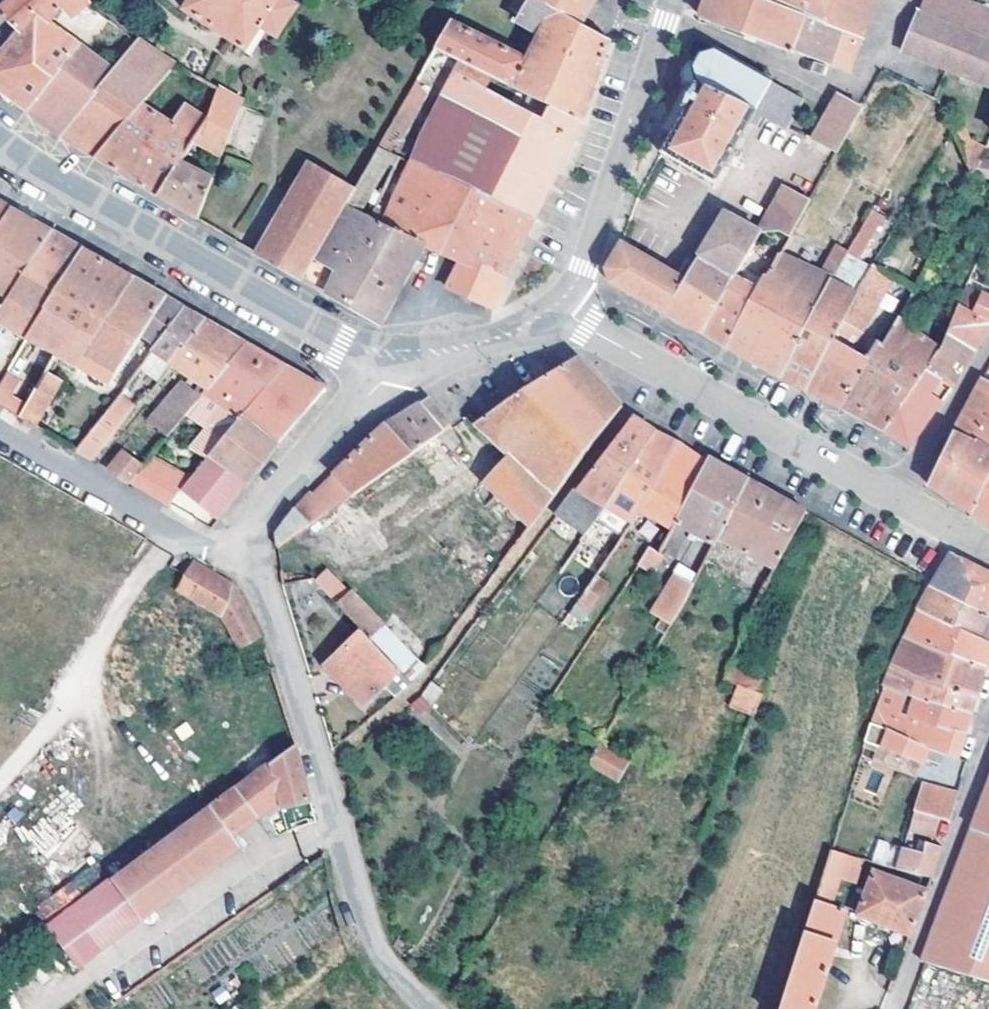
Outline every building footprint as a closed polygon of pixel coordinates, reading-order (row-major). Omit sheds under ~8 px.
[(51,27),(61,12),(72,21),(90,0),(11,0),(0,10),(0,13),(20,30),(32,15),(51,27)] [(183,10),(246,50),(260,29),(278,40),(298,8),(288,0),(190,0),(183,10)] [(580,23),(538,0),(516,0),(510,11),(519,15),(516,22),(539,35),(527,64),(451,23),(437,49),(582,124),(597,79),(610,40),(580,23)] [(580,23),(591,5),(594,0),(538,0),(580,23)] [(858,37),(761,0),(704,0),(698,16),(789,50),(790,48),(846,70),(858,37)] [(858,37),(872,0),(761,0),(858,37)] [(966,0),(925,0),(905,53),(988,85),(988,9),(966,0)] [(84,28),(96,39),(111,23),(97,13),(84,28)] [(20,30),(15,36),(37,53),(60,34),(51,27),(32,15),(20,30)] [(111,23),(96,39),(108,49),(123,30),(112,21),(111,23)] [(25,110),(84,50),(60,34),(37,53),(15,36),(0,54),(0,91),(5,95),(25,110)] [(115,56),(123,62),(138,43),(131,37),(115,56)] [(81,149),(97,159),(140,106),(174,64),(140,41),(138,43),(123,62),(115,71),(60,137),(81,149)] [(398,158),(412,165),(471,193),(534,222),(568,153),(582,124),(437,49),(378,149),(398,158)] [(41,122),(60,137),(115,71),(84,50),(25,110),(41,122)] [(805,95),(767,79),(768,77),(708,50),(696,55),(691,66),(682,68),(685,78),(756,111),(767,116),(789,127),(805,95)] [(751,120),(756,111),(685,78),(673,103),(686,109),(660,155),(716,184),(751,120)] [(159,197),(180,163),(194,138),(220,91),(214,88),(206,101),(201,98),(194,110),(184,105),(172,125),(140,106),(97,159),(132,181),(159,197)] [(222,157),(242,104),(220,91),(194,138),(222,157)] [(863,106),(840,93),(814,139),(838,151),(863,106)] [(756,111),(751,120),(761,125),(767,116),(756,111)] [(956,143),(968,137),(962,125),(950,131),(956,143)] [(979,160),(984,150),(968,137),(956,143),(970,174),(988,178),(988,162),(979,160)] [(380,326),(423,245),(366,223),(372,213),(398,158),(378,149),(355,189),(314,259),(335,271),(326,295),(335,300),(380,326)] [(212,182),(180,163),(159,197),(177,208),(197,220),(212,182)] [(301,281),(314,259),(355,189),(314,165),(258,256),(301,281)] [(429,248),(440,252),(471,193),(412,165),(385,219),(372,213),(366,223),(423,245),(429,248)] [(788,242),(821,182),(796,169),(762,232),(776,236),(788,242)] [(461,260),(507,280),(526,240),(534,222),(471,193),(440,252),(461,260)] [(12,209),(0,202),(0,227),(12,209)] [(12,209),(0,227),(0,318),(54,234),(46,229),(23,216),(12,209)] [(872,209),(847,253),(856,258),(881,213),(872,209)] [(700,336),(702,334),(733,280),(762,232),(726,214),(684,280),(619,243),(605,269),(609,283),(660,313),(700,336)] [(46,315),(85,251),(76,246),(54,234),(0,318),(0,333),(3,335),(9,327),(31,340),(46,315)] [(821,274),(833,280),(847,253),(836,246),(821,274)] [(46,315),(96,341),(134,279),(125,274),(85,251),(46,315)] [(882,344),(896,321),(917,288),(880,267),(887,256),(880,252),(856,297),(842,322),(877,342),(882,344)] [(755,365),(779,378),(831,283),(833,280),(821,274),(782,253),(766,281),(763,281),(756,293),(726,350),(755,365)] [(301,281),(326,295),(335,271),(314,259),(301,281)] [(507,280),(461,260),(447,291),(474,303),(491,310),(507,280)] [(144,336),(159,345),(184,308),(141,283),(134,279),(96,341),(79,368),(112,386),(144,336)] [(706,337),(726,350),(756,293),(733,280),(702,334),(706,337)] [(832,341),(842,322),(856,297),(831,283),(779,378),(797,388),(804,391),(832,341)] [(966,287),(958,305),(974,312),(982,294),(966,287)] [(951,388),(973,349),(988,322),(988,297),(982,294),(974,312),(958,305),(941,347),(925,371),(951,388)] [(165,379),(174,367),(208,321),(190,311),(184,308),(159,345),(146,364),(165,379)] [(57,356),(79,368),(96,341),(46,315),(31,340),(57,356)] [(171,435),(205,395),(248,345),(227,332),(208,321),(174,367),(190,380),(167,406),(165,404),(150,421),(171,435)] [(860,420),(883,432),(925,371),(941,347),(896,321),(882,344),(877,342),(866,361),(839,409),(860,420)] [(812,396),(839,409),(866,361),(832,341),(804,391),(812,396)] [(241,422),(244,418),(287,367),(255,349),(248,345),(205,395),(217,404),(207,417),(230,434),(241,422)] [(485,483),(530,527),(621,409),(597,384),(575,360),(477,423),(513,458),(485,483)] [(244,418),(277,445),(326,390),(302,376),(287,367),(244,418)] [(925,371),(883,432),(895,439),(909,448),(951,388),(925,371)] [(45,376),(31,399),(21,416),(36,425),(60,386),(45,376)] [(982,378),(967,408),(953,435),(988,452),(988,382),(982,378)] [(21,416),(31,399),(4,384),(0,390),(0,405),(21,416)] [(78,450),(93,459),(135,408),(122,398),(78,450)] [(384,427),(408,457),(437,437),(448,430),(450,428),(428,400),(404,415),(384,427)] [(222,517),(277,445),(244,418),(241,422),(189,483),(185,487),(222,517)] [(583,537),(603,509),(653,433),(637,422),(632,419),(555,517),(583,537)] [(329,511),(408,457),(384,427),(354,456),(312,497),(308,493),(295,509),(311,523),(329,511)] [(448,430),(437,437),(446,451),(457,444),(448,430)] [(621,540),(638,511),(677,446),(658,436),(653,433),(603,509),(614,516),(605,531),(621,540)] [(971,514),(988,479),(988,452),(953,435),(945,450),(927,485),(951,501),(971,514)] [(671,529),(674,523),(705,464),(699,460),(677,446),(638,511),(671,529)] [(110,469),(132,481),(148,463),(126,450),(110,469)] [(713,545),(717,538),(747,480),(726,469),(708,459),(705,464),(674,523),(713,545)] [(185,487),(189,483),(150,461),(148,463),(132,481),(171,504),(185,487)] [(988,525),(988,479),(971,514),(986,523),(988,525)] [(773,495),(747,480),(717,538),(773,568),(804,512),(773,495)] [(278,546),(311,523),(295,509),(276,533),(278,546)] [(648,548),(637,564),(650,572),(660,556),(658,554),(648,548)] [(988,616),(988,574),(985,572),(951,554),(928,587),(988,616)] [(193,562),(191,567),(207,577),(195,599),(222,616),(240,649),(262,638),(233,585),(193,562)] [(178,591),(195,599),(207,577),(191,567),(184,579),(178,591)] [(334,602),(346,592),(322,567),(311,578),(334,602)] [(534,604),(560,624),(582,594),(555,576),(534,604)] [(582,594),(560,624),(565,628),(573,617),(579,623),(607,584),(595,576),(582,594)] [(665,634),(683,604),(692,586),(674,576),(651,614),(663,621),(658,629),(665,634)] [(988,643),(988,616),(928,587),(916,612),(988,643)] [(338,606),(360,630),(367,638),(380,626),(346,592),(334,602),(338,606)] [(984,667),(988,655),(988,654),(988,643),(916,612),(905,636),(984,667)] [(422,670),(380,626),(367,638),(397,670),(411,684),(422,670)] [(363,704),(381,686),(397,670),(367,638),(360,630),(325,663),(363,704)] [(893,665),(975,697),(979,683),(984,667),(905,636),(893,665)] [(906,692),(971,712),(973,705),(975,697),(893,665),(884,686),(906,692)] [(394,698),(411,684),(397,670),(381,686),(394,698)] [(425,716),(442,688),(429,680),(412,707),(425,716)] [(730,705),(754,715),(763,695),(738,684),(730,705)] [(961,745),(965,732),(900,712),(906,692),(884,686),(880,697),(863,739),(924,763),(925,758),(930,760),(941,763),(944,754),(955,757),(958,759),(961,745)] [(900,712),(965,732),(967,725),(971,712),(906,692),(900,712)] [(296,745),(236,790),(256,817),(279,798),(281,806),(311,800),(296,745)] [(618,779),(627,764),(598,745),(589,761),(618,779)] [(922,962),(988,983),(988,779),(922,962)] [(922,785),(913,811),(939,819),(949,823),(957,796),(922,785)] [(234,834),(256,817),(236,790),(114,882),(142,919),(242,844),(234,834)] [(913,811),(907,830),(933,838),(939,819),(913,811)] [(880,839),(870,861),(886,868),(895,845),(880,839)] [(920,854),(901,848),(895,868),(931,878),(939,855),(941,848),(924,842),(920,854)] [(832,904),(839,877),(846,854),(829,849),(814,899),(832,904)] [(846,854),(839,877),(855,882),(862,858),(846,854)] [(858,914),(911,934),(914,924),(926,892),(875,872),(858,914)] [(84,963),(142,919),(114,882),(54,926),(84,963)] [(832,904),(814,899),(780,1008),(814,1008),(847,909),(832,904)]
